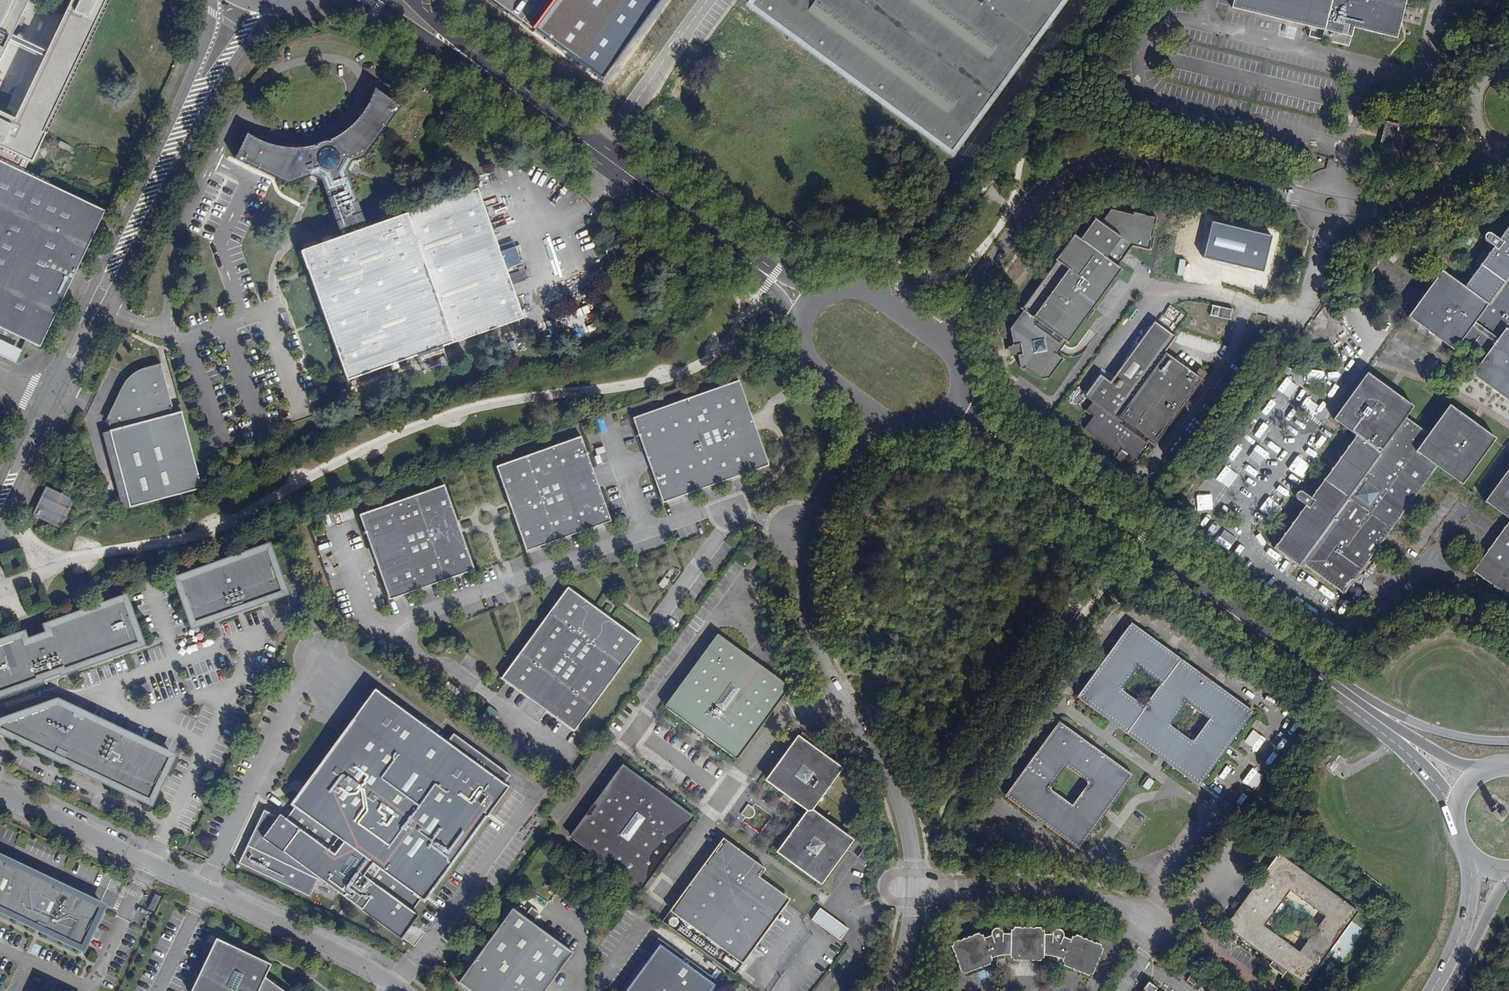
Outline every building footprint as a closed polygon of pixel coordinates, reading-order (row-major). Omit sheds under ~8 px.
[(1,59),(2,56),(3,54),(13,34),(6,31),(15,10),(22,14),(29,0),(0,0),(0,59),(1,59)] [(46,133),(109,0),(74,0),(20,116),(25,118),(24,122),(46,133)] [(601,81),(660,0),(491,0),(601,81)] [(748,5),(949,153),(1061,0),(752,0),(748,5)] [(1231,8),(1323,29),(1321,40),(1348,47),(1353,27),(1355,21),(1393,31),(1400,0),(1233,0),(1231,8)] [(1353,27),(1396,37),(1406,0),(1400,0),(1393,31),(1355,21),(1353,27)] [(13,34),(22,14),(15,10),(6,31),(13,34)] [(524,318),(477,188),(366,229),(345,173),(351,163),(363,158),(401,109),(381,94),(375,96),(367,112),(354,126),(343,135),(328,142),(329,144),(315,149),(314,147),(304,150),(292,150),(279,149),(268,147),(246,138),(233,161),(287,186),(311,178),(320,182),(340,238),(300,252),(347,382),(524,318)] [(635,104),(631,101),(625,109),(624,110),(624,111),(625,112),(625,113),(626,113),(627,113),(628,113),(629,112),(635,104)] [(24,173),(29,162),(31,164),(46,133),(24,122),(25,118),(20,116),(17,114),(16,118),(0,111),(0,328),(40,348),(105,212),(24,173)] [(1407,125),(1384,120),(1378,146),(1400,152),(1407,125)] [(990,204),(1001,188),(997,185),(986,201),(990,204)] [(1004,191),(1001,188),(990,204),(993,206),(1004,191)] [(1056,263),(1021,307),(1008,326),(1015,342),(1004,346),(1008,359),(1017,356),(1020,369),(1039,379),(1048,380),(1064,359),(1058,355),(1068,343),(1123,270),(1116,266),(1131,248),(1151,250),(1158,217),(1113,207),(1102,223),(1096,219),(1081,240),(1073,235),(1056,263)] [(791,241),(801,228),(790,220),(780,233),(791,241)] [(1412,321),(1458,349),(1469,340),(1468,339),(1490,352),(1489,354),(1490,354),(1473,381),(1508,403),(1508,234),(1505,241),(1491,233),(1486,241),(1496,246),(1470,288),(1443,271),(1412,321)] [(1397,258),(1383,247),(1379,253),(1393,264),(1397,258)] [(1379,263),(1374,259),(1366,269),(1371,273),(1379,263)] [(1216,316),(1226,318),(1230,309),(1218,306),(1216,316)] [(1137,461),(1151,442),(1154,445),(1202,379),(1198,377),(1201,373),(1205,376),(1226,346),(1192,321),(1178,339),(1176,337),(1154,322),(1110,382),(1098,374),(1084,393),(1092,399),(1085,409),(1084,408),(1082,410),(1092,416),(1083,427),(1116,450),(1115,452),(1117,454),(1123,446),(1130,450),(1128,453),(1136,458),(1135,460),(1137,461)] [(14,362),(20,350),(0,341),(0,356),(14,362)] [(128,505),(201,487),(181,411),(172,413),(170,406),(172,405),(161,362),(156,363),(144,366),(134,374),(125,381),(115,398),(106,416),(110,429),(109,429),(127,500),(128,505)] [(1412,407),(1367,373),(1333,418),(1356,435),(1310,496),(1302,490),(1300,490),(1299,489),(1297,490),(1295,491),(1294,492),(1294,494),(1294,495),(1295,497),(1296,498),(1304,504),(1272,547),(1297,565),(1299,562),(1341,594),(1436,466),(1461,485),(1495,439),(1448,405),(1427,433),(1405,417),(1412,407)] [(751,416),(739,381),(633,418),(644,450),(645,449),(653,470),(651,471),(662,503),(769,466),(756,430),(753,431),(748,417),(751,416)] [(172,413),(181,411),(179,403),(172,405),(170,406),(172,413)] [(101,431),(120,502),(127,500),(109,429),(101,431)] [(611,521),(581,436),(576,438),(606,523),(611,521)] [(606,523),(576,438),(496,466),(526,551),(606,523)] [(1123,446),(1117,454),(1115,457),(1122,461),(1128,453),(1130,450),(1123,446)] [(653,470),(645,449),(644,450),(651,471),(653,470)] [(1483,501),(1508,520),(1471,571),(1508,599),(1508,465),(1483,501)] [(61,525),(74,497),(46,484),(33,511),(61,525)] [(444,484),(359,514),(389,599),(474,569),(444,484)] [(267,546),(175,579),(181,597),(185,595),(189,606),(185,607),(191,625),(233,610),(232,606),(240,603),(242,607),(284,592),(278,576),(277,574),(273,576),(270,566),(274,564),(273,563),(267,546)] [(671,582),(667,579),(661,587),(665,590),(671,582)] [(568,587),(501,678),(574,732),(640,641),(568,587)] [(123,597),(44,625),(47,633),(25,640),(22,633),(0,641),(0,690),(1,692),(38,679),(37,676),(41,675),(57,670),(60,669),(61,671),(140,643),(133,625),(129,627),(126,616),(130,615),(123,597)] [(1163,645),(1133,624),(1127,625),(1105,655),(1109,657),(1103,665),(1100,663),(1079,692),(1079,698),(1109,720),(1111,716),(1120,722),(1117,726),(1157,755),(1160,751),(1168,757),(1166,761),(1195,782),(1202,781),(1223,752),(1219,750),(1225,741),(1229,744),(1250,715),(1249,708),(1220,687),(1217,691),(1209,685),(1211,681),(1171,651),(1168,654),(1160,649),(1163,645)] [(749,657),(722,637),(719,641),(716,638),(668,704),(672,706),(669,710),(696,730),(699,726),(710,734),(707,738),(734,758),(737,754),(740,757),(789,691),(785,689),(787,685),(761,666),(759,670),(746,660),(749,657)] [(1171,651),(1163,645),(1160,649),(1168,654),(1171,651)] [(1103,665),(1109,657),(1105,655),(1100,663),(1103,665)] [(746,660),(759,670),(761,666),(749,657),(746,660)] [(57,670),(41,675),(43,681),(59,675),(57,670)] [(1209,685),(1217,691),(1220,687),(1211,681),(1209,685)] [(437,736),(373,689),(369,694),(373,697),(368,705),(365,704),(362,709),(364,710),(358,718),(354,716),(351,720),(352,720),(291,806),(294,808),(285,821),(283,819),(284,818),(279,815),(276,817),(265,810),(260,816),(259,815),(259,817),(262,818),(259,822),(258,822),(247,845),(317,879),(318,877),(326,883),(326,885),(327,885),(328,884),(338,891),(336,893),(337,894),(338,893),(396,936),(395,936),(400,939),(417,916),(412,912),(411,913),(410,912),(419,900),(423,902),(506,787),(442,740),(441,741),(442,741),(441,743),(434,738),(435,737),(436,737),(437,736)] [(369,694),(354,716),(358,718),(364,710),(362,709),(365,704),(368,705),(373,697),(369,694)] [(57,701),(27,711),(28,714),(23,716),(22,713),(0,721),(0,731),(22,741),(22,740),(27,742),(26,743),(53,756),(57,749),(65,753),(62,760),(149,802),(158,784),(154,782),(159,771),(163,773),(171,756),(132,737),(130,741),(121,737),(123,733),(84,714),(82,718),(74,714),(76,710),(57,701)] [(84,714),(76,710),(74,714),(82,718),(84,714)] [(1120,722),(1111,716),(1109,720),(1117,726),(1120,722)] [(1091,744),(1062,722),(1055,724),(1034,753),(1038,755),(1032,764),(1028,761),(1007,791),(1008,797),(1037,818),(1040,814),(1048,820),(1045,824),(1075,845),(1082,844),(1103,815),(1099,812),(1105,804),(1109,807),(1131,778),(1129,771),(1099,750),(1097,753),(1089,747),(1091,744)] [(710,734),(699,726),(696,730),(707,738),(710,734)] [(132,737),(123,733),(121,737),(130,741),(132,737)] [(839,765),(801,738),(795,739),(767,777),(768,783),(806,810),(793,828),(796,829),(793,833),(791,831),(778,848),(779,854),(817,882),(824,881),(851,843),(850,837),(813,810),(840,771),(839,765)] [(1225,741),(1219,750),(1223,752),(1229,744),(1225,741)] [(1099,750),(1091,744),(1089,747),(1097,753),(1099,750)] [(57,749),(53,756),(62,760),(65,753),(57,749)] [(1157,755),(1166,761),(1168,757),(1160,751),(1157,755)] [(1034,753),(1028,761),(1032,764),(1038,755),(1034,753)] [(654,787),(627,768),(625,771),(621,768),(580,824),(584,826),(577,835),(574,839),(639,887),(642,883),(649,875),(653,877),(694,822),(690,819),(693,816),(665,795),(662,798),(652,790),(654,787)] [(165,775),(160,773),(155,782),(161,785),(165,775)] [(1155,783),(1150,779),(1144,787),(1149,791),(1155,783)] [(665,795),(654,787),(652,790),(662,798),(665,795)] [(1105,804),(1099,812),(1103,815),(1109,807),(1105,804)] [(747,806),(743,814),(752,818),(756,810),(747,806)] [(1048,820),(1040,814),(1037,818),(1045,824),(1048,820)] [(580,824),(574,833),(577,835),(584,826),(580,824)] [(677,910),(675,913),(739,961),(742,958),(749,949),(752,952),(788,903),(784,900),(787,897),(761,877),(764,873),(753,866),(756,862),(728,841),(725,845),(722,842),(680,898),(684,901),(677,910)] [(874,851),(866,846),(857,857),(865,862),(874,851)] [(1359,912),(1278,853),(1225,926),(1272,961),(1286,971),(1305,985),(1359,912)] [(36,926),(38,921),(46,925),(44,930),(83,948),(91,932),(87,931),(92,920),(96,922),(104,906),(64,887),(62,892),(54,888),(56,884),(17,865),(15,869),(5,865),(8,860),(0,857),(0,909),(36,926)] [(756,862),(753,866),(764,873),(767,869),(756,862)] [(642,883),(646,886),(653,877),(649,875),(642,883)] [(162,897),(156,895),(149,909),(155,912),(162,897)] [(520,909),(534,919),(544,906),(530,896),(520,909)] [(680,898),(673,907),(677,910),(684,901),(680,898)] [(459,981),(473,990),(544,990),(573,952),(513,908),(459,981)] [(849,928),(820,908),(812,919),(841,940),(849,928)] [(1331,951),(1341,959),(1363,929),(1352,921),(1331,951)] [(414,943),(423,932),(415,926),(406,937),(414,943)] [(1061,961),(1063,965),(1087,975),(1092,973),(1102,949),(1100,944),(1075,934),(1070,936),(1069,939),(1062,937),(1050,933),(1043,933),(1043,931),(1039,927),(1013,926),(1009,929),(1009,933),(1003,933),(990,936),(983,938),(983,936),(977,933),(952,942),(950,947),(959,971),(964,973),(988,965),(991,960),(991,958),(996,956),(997,960),(1003,958),(1004,955),(1009,955),(1009,957),(1013,960),(1024,960),(1026,962),(1028,960),(1039,961),(1042,957),(1042,955),(1049,955),(1048,959),(1054,960),(1056,958),(1061,959),(1061,961)] [(283,990),(267,977),(272,964),(217,938),(206,959),(205,959),(204,960),(205,961),(208,962),(203,971),(201,970),(200,969),(199,971),(200,972),(191,990),(282,990),(283,990)] [(663,941),(627,990),(712,990),(719,981),(663,941)] [(833,954),(837,957),(845,946),(841,943),(833,954)] [(749,949),(742,958),(746,961),(752,952),(749,949)] [(1269,966),(1282,975),(1286,971),(1272,961),(1269,966)] [(1200,977),(1192,971),(1186,980),(1194,985),(1200,977)] [(1148,981),(1143,988),(1146,990),(1153,990),(1156,988),(1148,981)]
